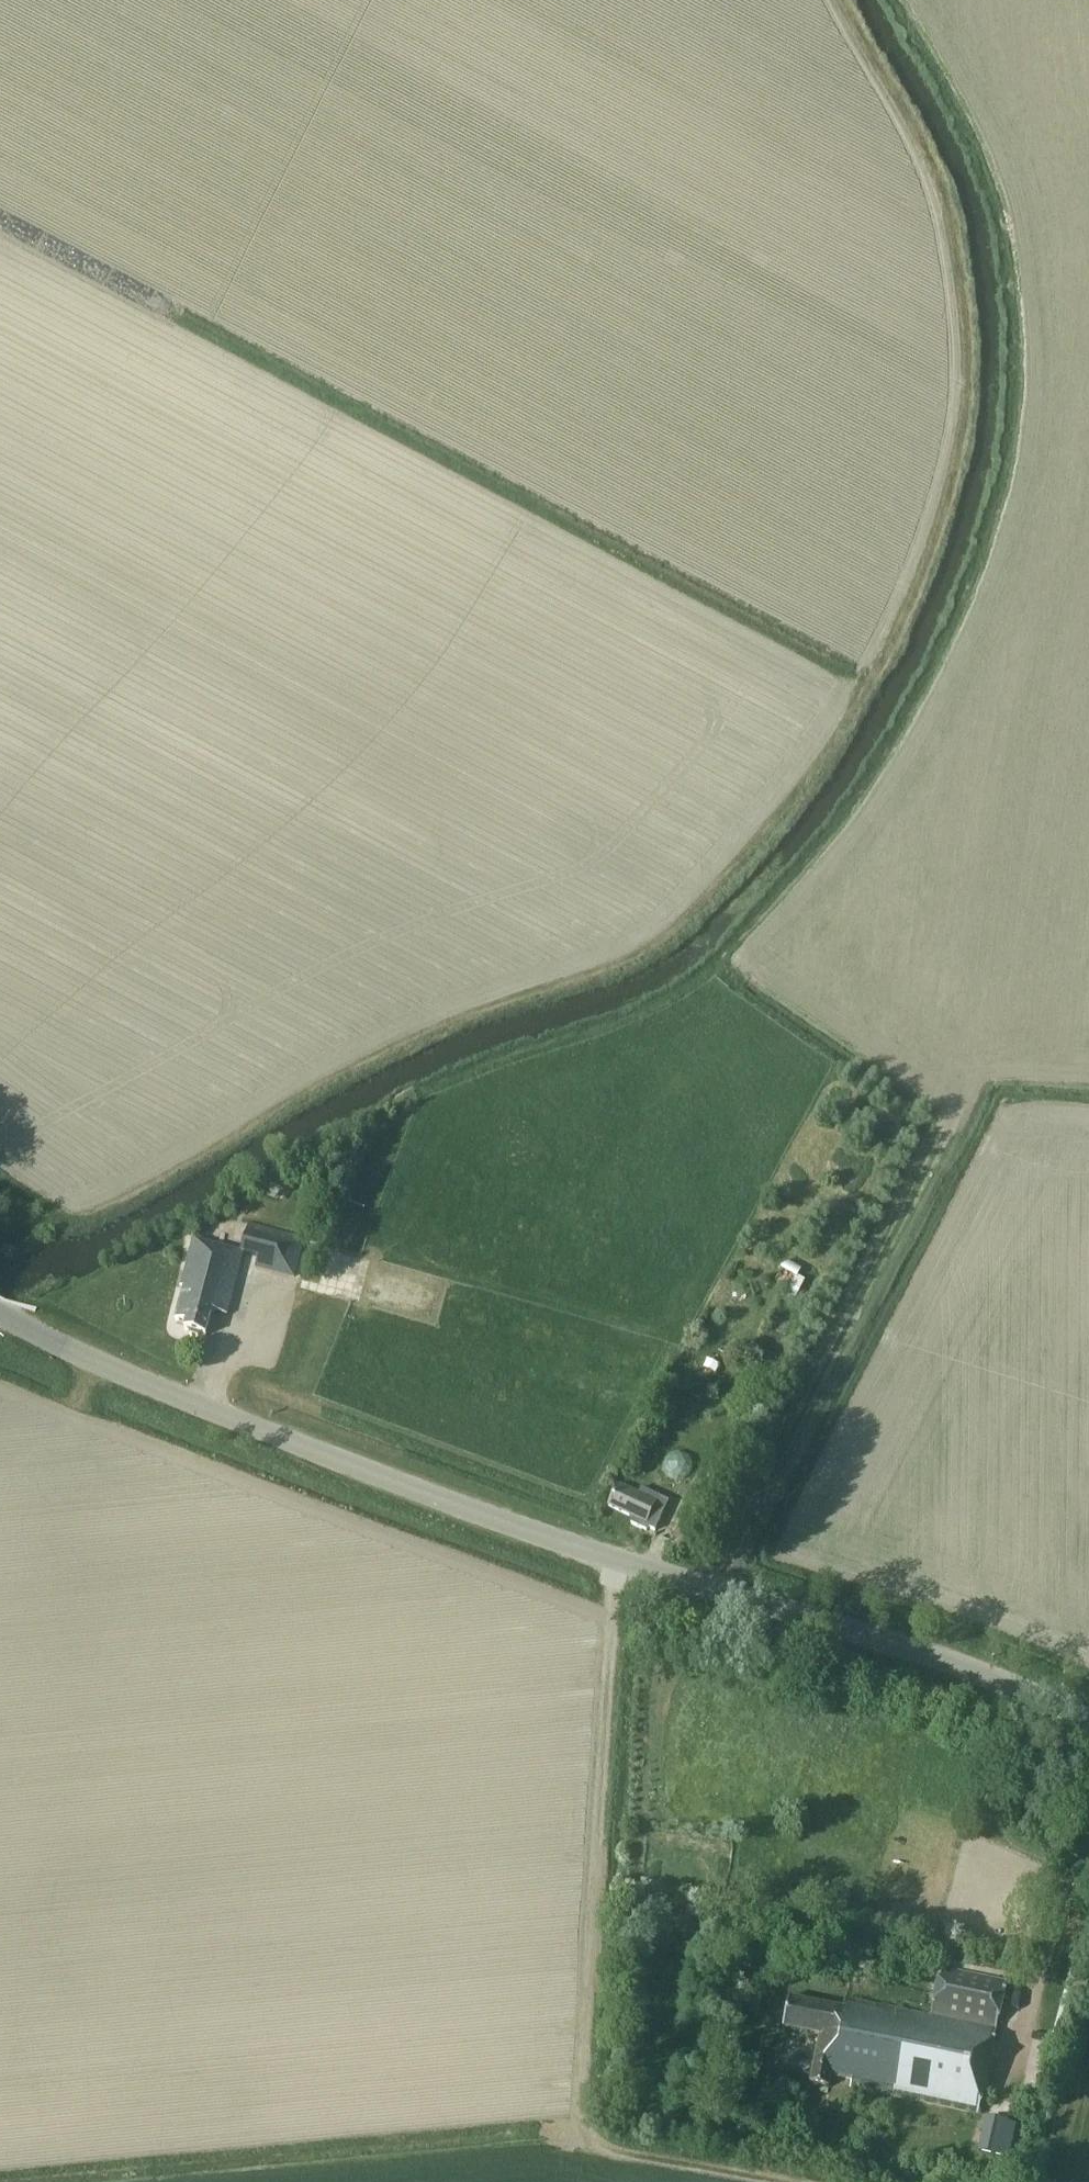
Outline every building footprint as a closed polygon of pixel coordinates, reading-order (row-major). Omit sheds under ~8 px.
[(294,1276),(303,1239),(248,1224),(241,1252),(242,1253),(242,1252),(257,1256),(255,1266),(294,1276)] [(212,1311),(215,1312),(226,1315),(235,1281),(242,1253),(241,1252),(228,1249),(193,1240),(181,1287),(184,1288),(175,1319),(187,1322),(185,1330),(188,1331),(190,1335),(198,1337),(202,1334),(206,1335),(212,1311)] [(646,1530),(647,1527),(654,1530),(660,1518),(653,1515),(662,1498),(641,1488),(638,1494),(619,1485),(609,1506),(634,1518),(631,1523),(646,1530)] [(783,2027),(786,2028),(820,2035),(812,2076),(811,2083),(830,2087),(832,2080),(858,2086),(858,2088),(978,2114),(1007,1982),(941,1970),(932,2015),(946,2017),(946,2019),(845,1999),(843,2010),(788,1999),(783,2027)] [(1005,2120),(991,2117),(984,2115),(977,2153),(1011,2161),(1017,2138),(1002,2134),(1005,2120)]
